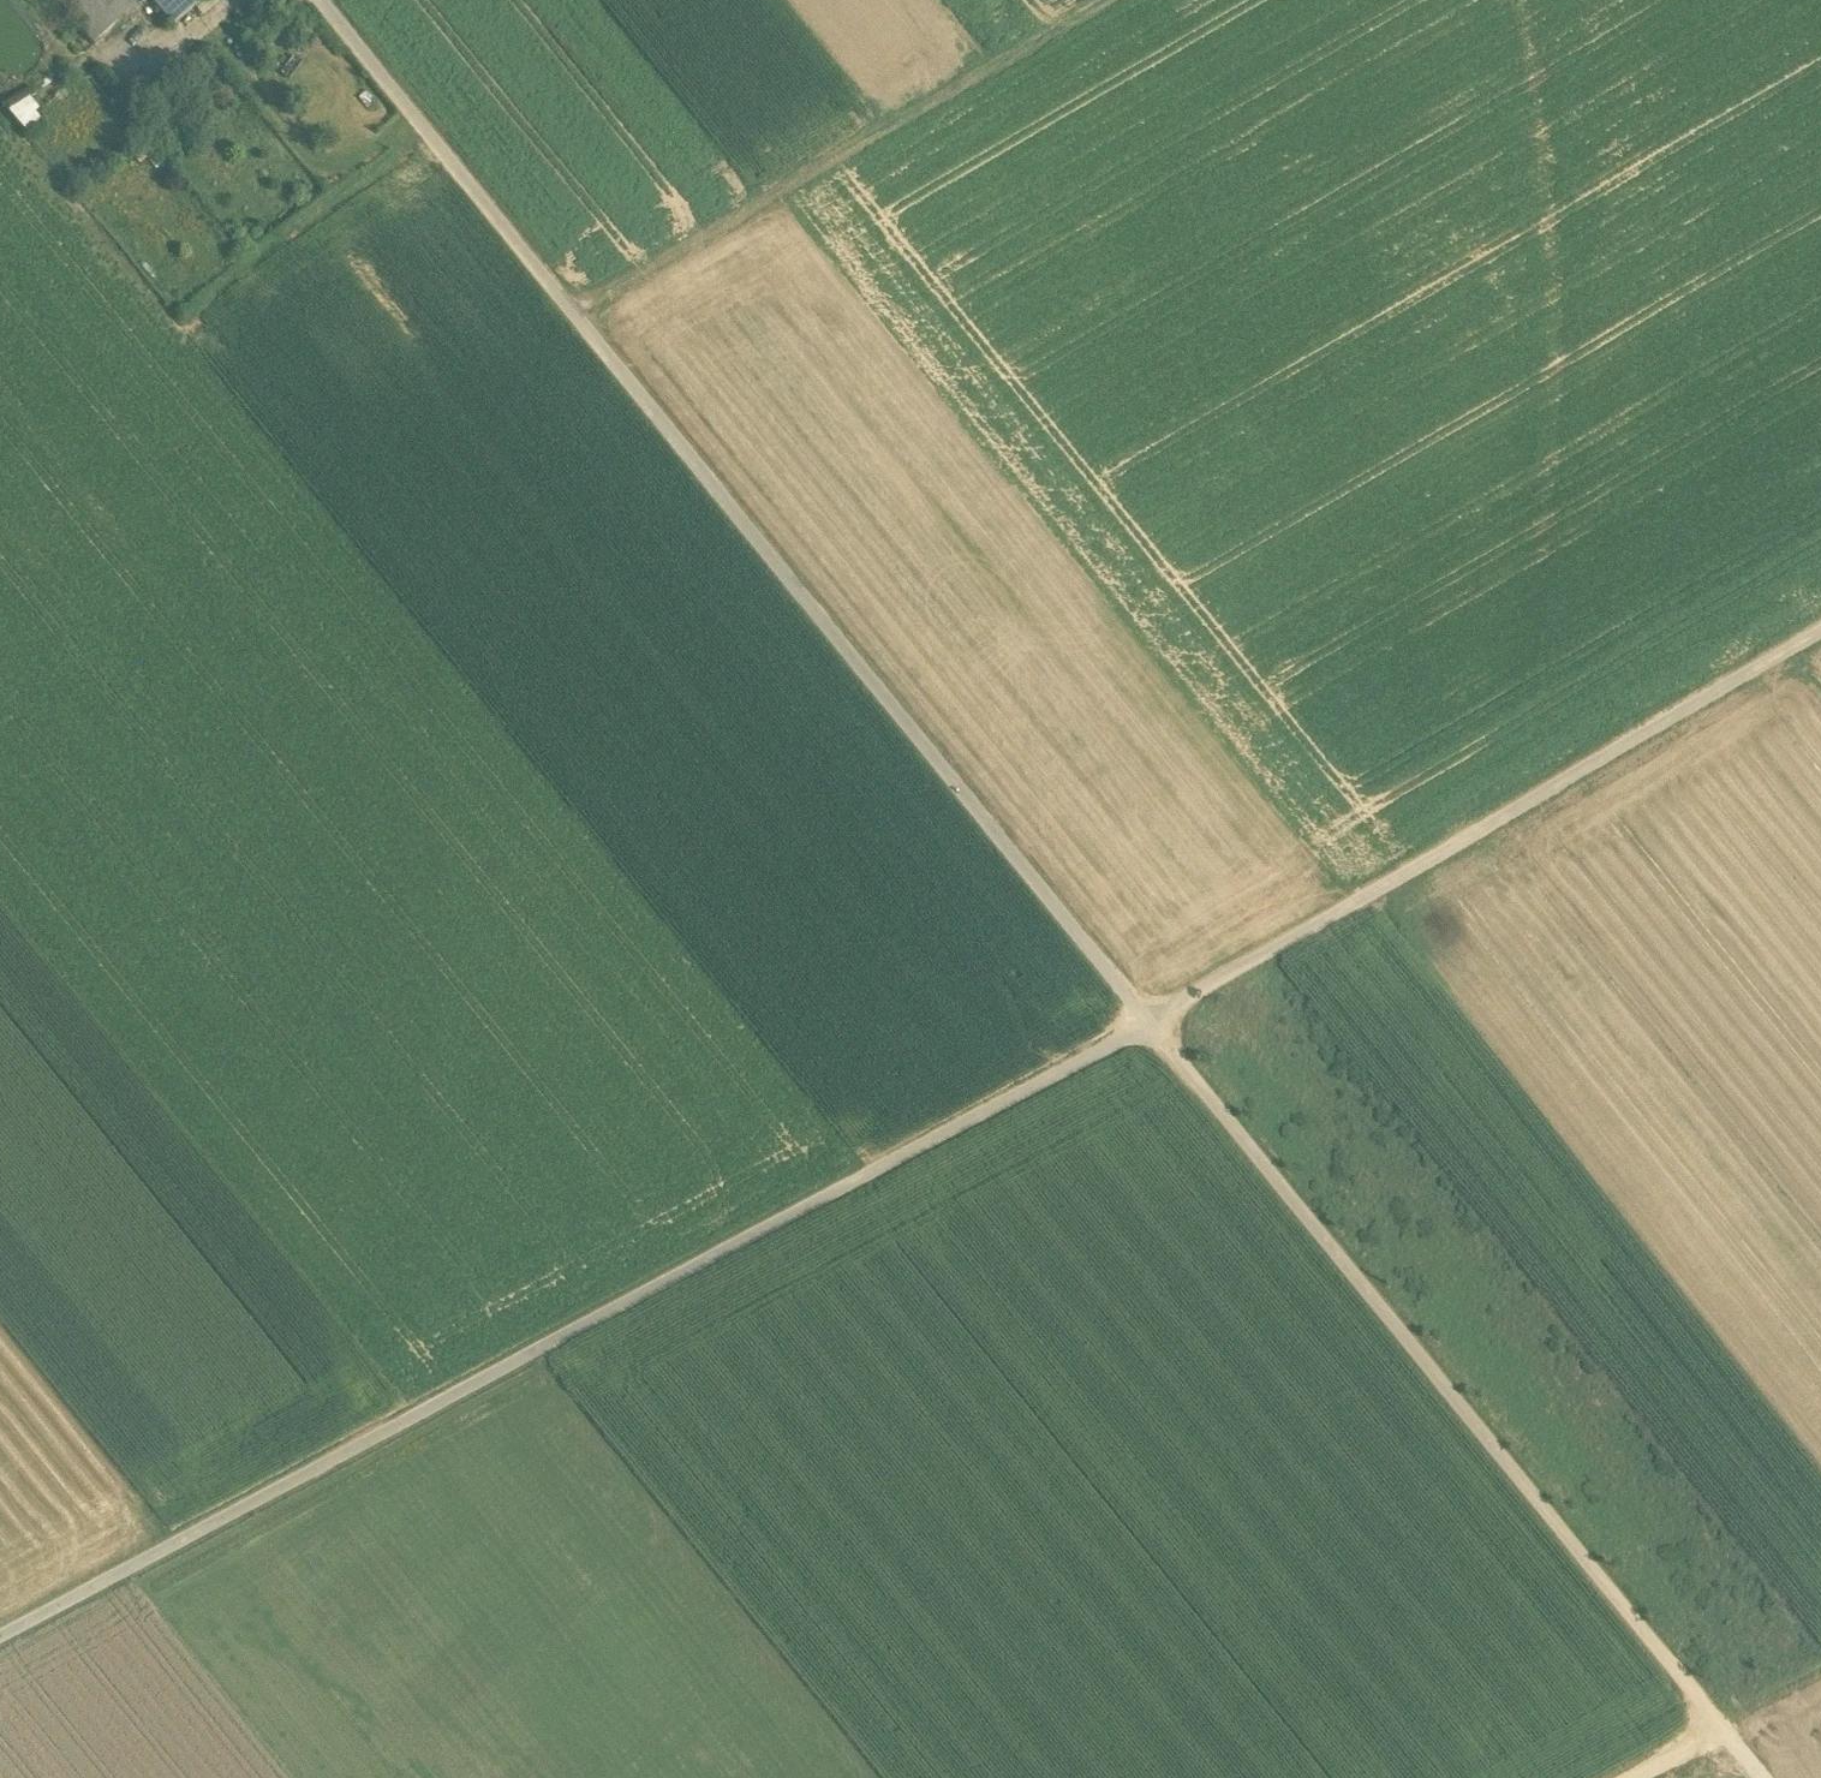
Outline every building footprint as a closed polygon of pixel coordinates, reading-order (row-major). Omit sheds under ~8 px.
[(95,46),(136,9),(129,0),(57,0),(95,46)] [(174,25),(204,0),(154,0),(174,25)] [(4,111),(22,133),(40,118),(22,96),(4,111)]
